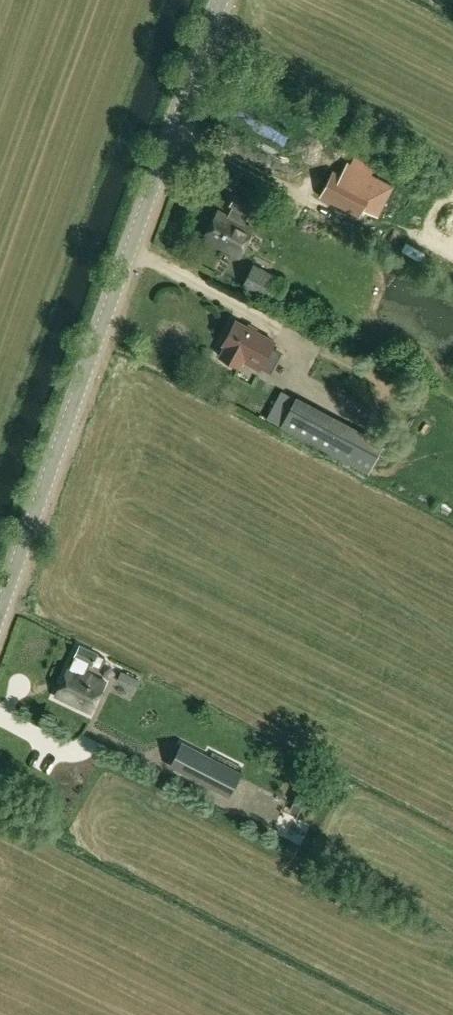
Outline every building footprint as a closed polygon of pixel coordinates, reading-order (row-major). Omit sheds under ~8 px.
[(394,186),(348,162),(341,175),(334,170),(320,196),(360,218),(364,210),(378,217),(394,186)] [(229,205),(233,207),(250,216),(257,203),(236,192),(229,205)] [(239,256),(253,228),(216,210),(202,238),(239,256)] [(253,237),(265,240),(268,227),(255,224),(253,237)] [(287,280),(254,263),(242,286),(275,303),(287,280)] [(224,350),(221,356),(240,366),(243,360),(259,369),(275,341),(236,320),(221,348),(224,350)] [(417,381),(411,388),(430,403),(436,395),(417,381)] [(281,426),(332,454),(349,423),(297,395),(281,426)] [(93,666),(99,653),(80,644),(74,657),(93,666)] [(69,665),(55,696),(90,712),(105,681),(69,665)] [(243,772),(182,741),(169,767),(229,799),(243,772)] [(300,794),(296,802),(304,805),(308,797),(300,794)]
